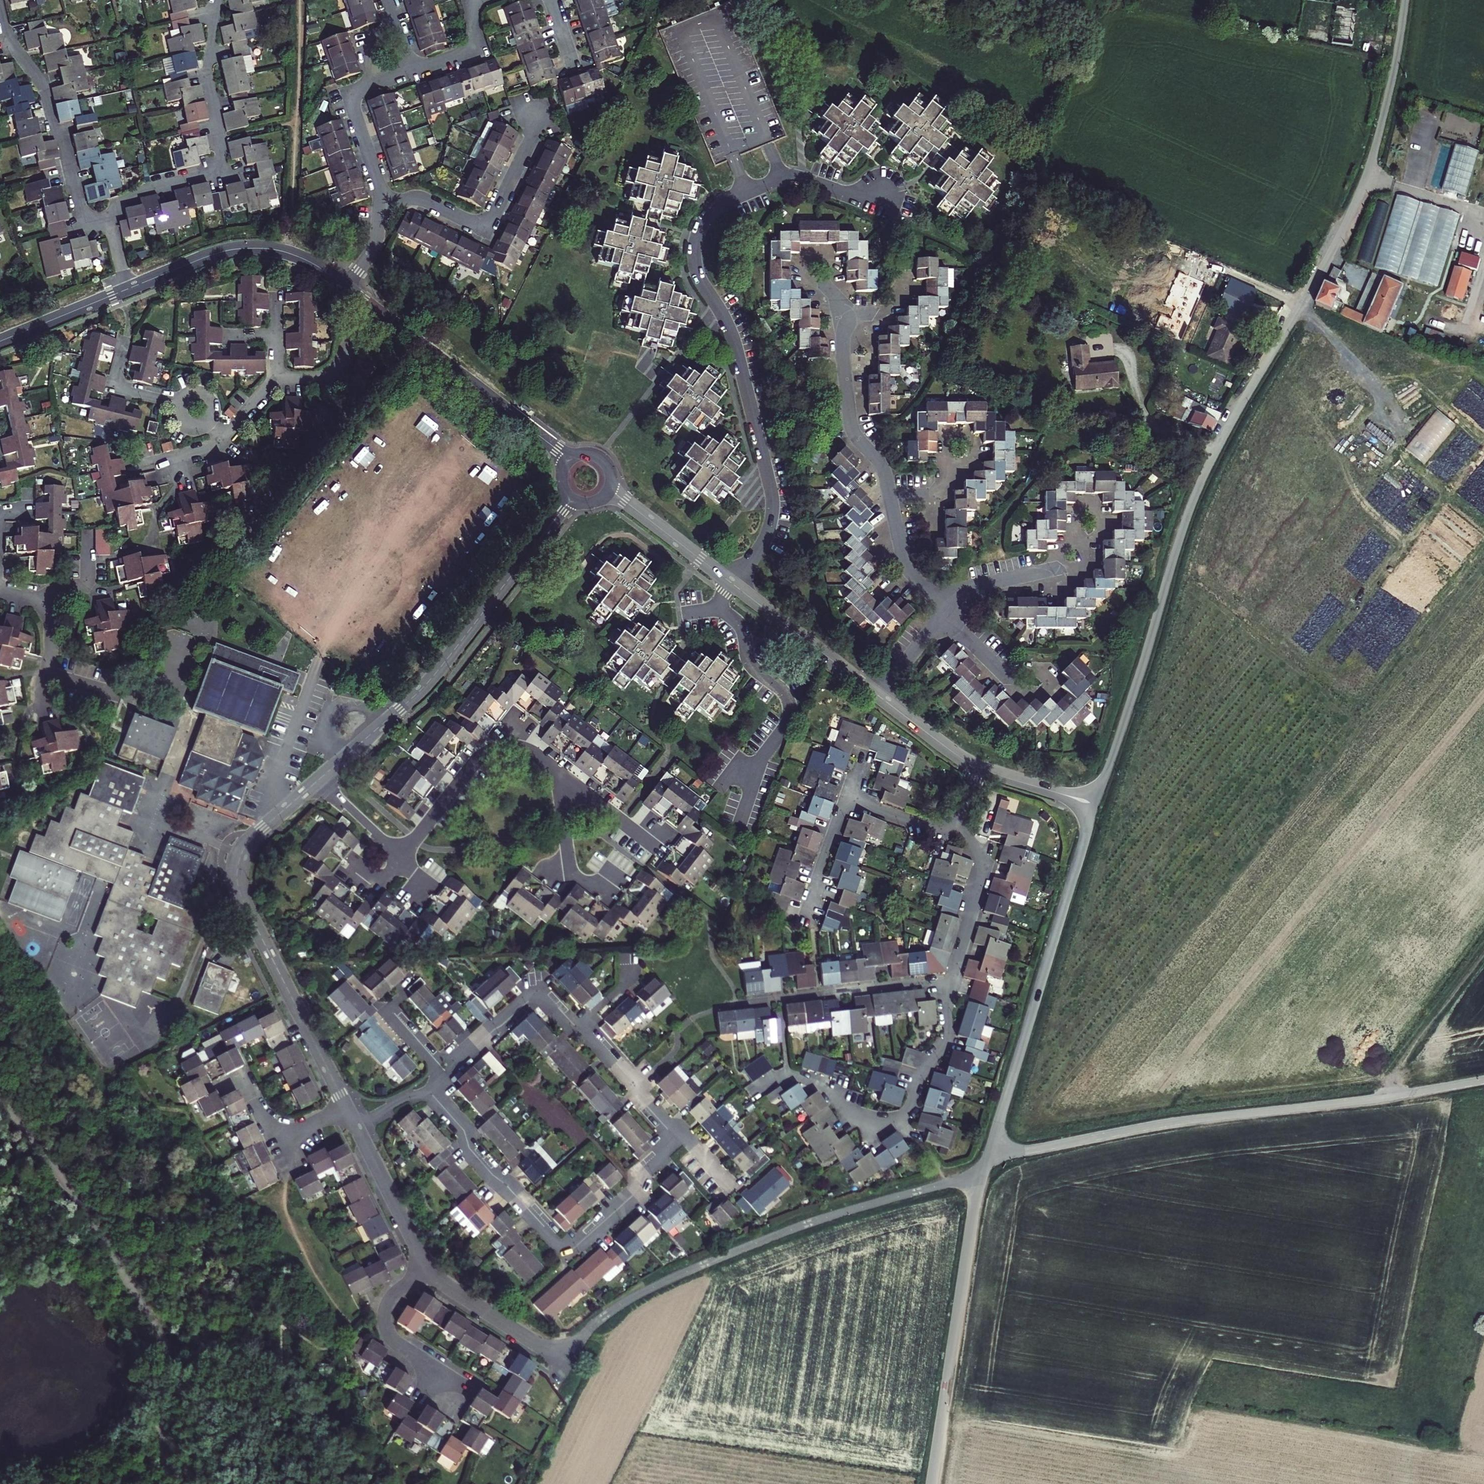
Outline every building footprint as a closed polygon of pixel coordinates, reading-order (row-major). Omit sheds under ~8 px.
[(196,11),(194,2),(204,0),(170,0),(173,15),(171,16),(172,24),(188,20),(186,13),(196,11)] [(228,1),(232,17),(253,13),(252,5),(266,2),(265,0),(234,0),(228,1)] [(372,4),(370,0),(345,0),(345,1),(348,0),(352,11),(372,4)] [(409,4),(406,6),(408,14),(434,5),(432,0),(407,0),(409,4)] [(600,0),(580,7),(584,19),(581,20),(584,28),(609,19),(607,11),(604,12),(600,0)] [(1331,30),(1329,43),(1329,44),(1352,48),(1358,0),(1335,0),(1331,30)] [(530,10),(533,9),(530,1),(505,9),(507,18),(510,17),(514,29),(534,22),(530,10)] [(355,32),(381,24),(378,15),(376,16),(372,4),(352,11),(356,23),(353,24),(355,32)] [(437,14),(434,5),(408,14),(411,22),(414,21),(418,32),(438,25),(434,15),(437,14)] [(258,30),(254,13),(253,13),(232,17),(234,26),(221,29),(224,47),(232,45),(233,52),(250,49),(248,41),(246,41),(244,33),(258,30)] [(609,19),(584,28),(586,36),(589,35),(593,46),(613,39),(610,28),(612,27),(609,19)] [(173,58),(194,53),(192,46),(205,43),(202,26),(190,28),(188,20),(172,24),(174,32),(181,30),(182,38),(168,42),(171,58),(173,58)] [(42,48),(44,57),(66,52),(62,34),(48,38),(44,21),(28,25),(30,33),(25,35),(29,51),(42,48)] [(534,22),(514,29),(518,40),(515,41),(518,48),(544,40),(541,32),(538,33),(534,22)] [(438,25),(418,32),(422,44),(418,45),(421,53),(447,44),(444,36),(442,37),(438,25)] [(332,62),(352,55),(348,44),(350,43),(348,35),(322,43),(325,51),(328,50),(332,62)] [(618,52),(613,39),(593,46),(598,59),(595,59),(597,67),(598,71),(607,68),(605,64),(623,59),(620,51),(618,52)] [(543,49),(546,48),(544,40),(518,48),(521,57),(523,56),(527,68),(547,61),(543,49)] [(251,57),(250,49),(233,52),(235,59),(221,63),(225,80),(247,75),(243,58),(251,57)] [(66,52),(44,57),(48,73),(60,70),(62,79),(86,74),(82,57),(68,60),(66,52)] [(172,84),(189,80),(187,73),(198,71),(194,53),(173,58),(177,75),(171,77),(172,84)] [(336,82),(343,80),(361,74),(358,66),(356,67),(352,55),(332,62),(336,73),(333,74),(336,82)] [(477,70),(483,90),(495,86),(496,88),(505,86),(496,61),(488,64),(489,66),(477,70)] [(551,72),(547,61),(527,68),(531,80),(529,80),(531,89),(550,83),(551,86),(558,83),(554,71),(551,72)] [(17,81),(13,64),(0,67),(0,66),(0,85),(17,81)] [(579,80),(586,99),(598,96),(599,98),(607,96),(600,74),(608,71),(607,68),(598,71),(590,73),(591,76),(579,80)] [(465,72),(456,75),(464,96),(464,99),(473,96),(472,93),(483,90),(477,70),(465,74),(465,72)] [(86,74),(62,79),(64,87),(52,90),(56,107),(78,102),(76,94),(90,91),(86,74)] [(250,93),(247,75),(225,80),(229,97),(232,97),(233,104),(249,101),(247,94),(250,93)] [(438,83),(444,103),(455,99),(456,101),(464,99),(464,96),(456,75),(448,77),(449,79),(438,83)] [(184,108),(205,103),(201,87),(191,89),(189,80),(172,84),(165,86),(169,103),(182,100),(184,108)] [(551,86),(552,89),(559,87),(566,109),(575,106),(574,103),(586,99),(579,80),(568,84),(567,80),(558,83),(551,86)] [(17,81),(0,85),(0,103),(13,100),(15,108),(13,109),(15,116),(31,113),(29,105),(36,103),(32,86),(19,89),(17,81)] [(433,107),(444,103),(438,83),(426,87),(425,85),(417,87),(426,112),(434,109),(433,107)] [(374,111),(377,122),(397,115),(394,104),(396,103),(394,95),(369,103),(372,111),(374,111)] [(875,145),(883,133),(867,121),(876,109),(864,100),(860,106),(848,98),(835,114),(830,111),(821,123),(812,134),(828,147),(820,158),(832,167),(837,161),(848,170),(860,153),(871,161),(880,149),(875,145)] [(892,123),(883,133),(900,146),(891,158),(903,167),(907,161),(918,169),(931,153),(936,157),(946,145),(955,134),(939,121),(947,110),(936,100),(930,107),(919,98),(906,114),(896,106),(887,118),(892,123)] [(262,116),(258,99),(249,101),(233,104),(235,113),(223,115),(227,133),(248,128),(247,119),(262,116)] [(82,119),(78,102),(56,107),(60,124),(75,121),(77,128),(93,124),(91,117),(82,119)] [(205,103),(184,108),(188,125),(180,127),(182,135),(198,131),(197,124),(208,121),(205,103)] [(816,119),(821,123),(830,111),(825,107),(816,119)] [(20,141),(42,136),(38,119),(33,120),(31,113),(15,116),(20,141)] [(397,115),(377,122),(381,132),(379,133),(382,142),(407,134),(404,125),(401,126),(397,115)] [(342,120),(338,122),(317,129),(319,137),(322,136),(326,148),(347,141),(343,129),(345,129),(342,120)] [(494,132),(488,143),(507,153),(513,141),(516,143),(520,135),(495,123),(491,131),(494,132)] [(77,154),(99,149),(93,124),(77,128),(79,136),(73,137),(77,154)] [(200,139),(198,131),(182,135),(184,142),(186,141),(188,150),(173,154),(177,171),(199,166),(198,157),(211,154),(207,137),(200,139)] [(491,131),(485,142),(488,143),(494,132),(491,131)] [(382,142),(385,149),(386,149),(390,161),(411,154),(407,143),(409,142),(407,134),(382,142)] [(20,141),(19,141),(23,158),(37,155),(41,172),(56,168),(54,160),(60,158),(56,141),(44,144),(42,136),(20,141)] [(256,165),(258,172),(275,169),(273,161),(270,162),(265,144),(253,147),(251,139),(228,144),(232,162),(245,159),(247,167),(256,165)] [(351,154),(347,141),(326,148),(330,160),(327,161),(330,169),(356,160),(353,153),(351,154)] [(510,154),(515,145),(516,143),(513,141),(507,153),(510,154)] [(476,160),(501,173),(505,165),(502,163),(507,153),(488,143),(483,153),(481,152),(476,160)] [(547,151),(542,162),(561,171),(566,161),(569,162),(572,155),(548,143),(545,149),(547,151)] [(1480,152),(1455,144),(1442,190),(1468,198),(1480,152)] [(951,149),(946,145),(936,157),(941,161),(951,149)] [(101,157),(99,149),(77,154),(81,171),(93,169),(95,177),(119,172),(115,154),(101,157)] [(544,152),(539,160),(542,162),(547,151),(545,149),(544,152)] [(696,205),(700,190),(692,188),(696,174),(675,169),(678,157),(664,152),(662,159),(649,155),(643,176),(629,172),(625,186),(633,188),(629,202),(650,208),(648,214),(662,217),(677,221),(682,201),(696,205)] [(951,169),(946,165),(938,176),(929,188),(945,201),(936,212),(948,221),(953,215),(964,223),(977,207),(987,214),(996,203),(991,199),(1000,188),(984,175),(993,163),(981,154),(976,161),(965,152),(951,169)] [(506,162),(510,154),(507,153),(502,163),(505,165),(506,162)] [(411,154),(390,161),(394,173),(393,173),(396,181),(420,173),(417,166),(415,166),(411,154)] [(359,169),(356,160),(330,169),(333,178),(336,178),(339,187),(359,180),(356,170),(359,169)] [(495,178),(498,179),(501,173),(476,160),(473,167),(476,169),(470,181),(489,190),(495,178)] [(536,172),(542,162),(539,160),(535,169),(534,171),(536,172)] [(563,173),(569,162),(566,161),(561,171),(563,173)] [(946,165),(941,161),(933,172),(938,176),(946,165)] [(561,171),(542,162),(536,172),(534,171),(530,179),(554,191),(558,183),(555,182),(561,171)] [(473,167),(467,179),(470,181),(476,169),(473,167)] [(255,190),(245,192),(247,205),(248,210),(264,206),(263,197),(277,194),(273,177),(276,176),(275,169),(258,172),(259,180),(253,181),(255,190)] [(555,182),(558,183),(563,173),(561,171),(555,182)] [(119,172),(95,177),(97,185),(85,188),(89,205),(111,200),(109,192),(123,188),(119,172)] [(491,191),(496,182),(498,179),(495,178),(489,190),(491,191)] [(465,191),(470,181),(467,179),(462,189),(465,191)] [(554,191),(530,179),(526,186),(529,188),(524,199),(542,208),(548,197),(551,198),(554,191)] [(364,192),(359,180),(339,187),(337,188),(328,191),(335,211),(369,199),(366,191),(364,192)] [(42,201),(44,209),(65,205),(61,187),(50,190),(48,181),(25,187),(29,204),(42,201)] [(465,191),(462,189),(458,197),(483,210),(486,202),(484,200),(489,190),(470,181),(465,191)] [(226,193),(219,194),(222,210),(247,205),(245,192),(243,183),(225,187),(226,193)] [(191,189),(196,210),(213,206),(214,212),(222,210),(219,194),(211,196),(208,185),(191,189)] [(525,189),(521,198),(524,199),(529,188),(526,186),(525,189)] [(176,203),(168,205),(174,229),(191,225),(188,211),(196,210),(191,189),(174,192),(176,203)] [(174,229),(168,205),(161,206),(158,196),(141,200),(142,207),(145,221),(147,228),(155,227),(157,233),(174,229)] [(1419,203),(1397,196),(1373,265),(1398,274),(1419,203)] [(545,210),(551,198),(548,197),(542,208),(545,210)] [(521,198),(517,206),(516,208),(519,210),(524,199),(521,198)] [(536,220),(542,208),(524,199),(519,210),(516,208),(512,216),(537,228),(540,221),(536,220)] [(1390,206),(1376,201),(1357,258),(1373,265),(1390,206)] [(1463,215),(1424,203),(1402,273),(1442,285),(1463,215)] [(69,222),(65,205),(44,209),(50,234),(65,231),(64,223),(69,222)] [(130,232),(147,228),(145,221),(142,207),(125,211),(127,221),(119,224),(123,239),(132,237),(130,232)] [(540,221),(545,210),(542,208),(536,220),(540,221)] [(412,239),(424,245),(434,226),(421,219),(422,217),(415,214),(413,217),(407,214),(397,235),(411,242),(412,239)] [(648,214),(647,220),(661,224),(662,217),(648,214)] [(511,225),(506,236),(527,246),(531,248),(536,237),(533,235),(537,228),(512,216),(508,223),(511,225)] [(632,216),(631,221),(645,225),(647,220),(632,216)] [(427,220),(422,217),(421,219),(434,226),(435,223),(427,220)] [(645,225),(631,221),(617,217),(611,238),(597,234),(594,249),(601,251),(598,265),(618,270),(615,282),(629,286),(631,279),(645,283),(650,264),(664,267),(668,253),(660,251),(664,237),(644,232),(645,225)] [(812,241),(820,241),(829,241),(839,242),(839,245),(839,251),(849,251),(848,255),(848,266),(848,280),(858,280),(858,285),(858,290),(878,290),(878,270),(868,270),(868,241),(859,241),(859,231),(839,231),(839,222),(801,222),(801,231),(782,231),(782,241),(772,241),(771,299),(782,299),(782,309),(791,309),(791,318),(801,318),(801,347),(811,347),(811,357),(830,357),(830,346),(830,338),(820,338),(820,333),(820,316),(820,309),(810,309),(810,305),(811,300),(801,300),(801,295),(801,290),(791,290),(791,284),(791,270),(791,257),(791,251),(801,251),(801,247),(801,241),(812,241)] [(511,225),(508,223),(507,226),(503,234),(506,236),(511,225)] [(433,253),(441,257),(453,233),(445,229),(444,231),(434,226),(424,245),(434,250),(433,253)] [(65,231),(50,234),(51,241),(39,244),(47,278),(61,275),(60,272),(76,268),(75,263),(71,245),(61,248),(60,240),(67,239),(65,231)] [(450,258),(461,263),(470,244),(459,238),(460,236),(453,233),(441,257),(448,260),(450,258)] [(500,247),(506,236),(503,234),(499,242),(498,246),(500,247)] [(527,246),(506,236),(500,247),(498,246),(494,254),(490,260),(493,262),(496,254),(518,265),(527,246)] [(71,245),(75,263),(100,258),(96,242),(89,244),(87,239),(70,243),(71,245)] [(422,248),(424,245),(412,239),(411,242),(422,248)] [(475,273),(488,250),(482,248),(481,249),(470,244),(461,263),(471,269),(470,271),(475,273)] [(487,259),(490,260),(494,254),(488,250),(475,273),(478,275),(487,259)] [(1481,270),(1483,258),(1460,252),(1457,264),(1481,270)] [(450,258),(448,260),(459,266),(461,263),(450,258)] [(461,263),(459,266),(470,271),(471,269),(461,263)] [(929,296),(929,301),(919,301),(919,307),(919,311),(909,311),(909,316),(909,321),(899,321),(899,326),(899,331),(890,331),(890,336),(890,340),(879,340),(879,352),(879,371),(879,379),(870,379),(870,389),(870,406),(870,418),(890,418),(890,379),(900,379),(900,350),(910,350),(910,340),(919,340),(919,331),(929,331),(929,321),(938,321),(938,312),(948,312),(948,272),(938,272),(938,263),(918,263),(918,273),(918,283),(929,283),(929,287),(929,296)] [(1326,282),(1335,286),(1341,274),(1333,269),(1326,282)] [(1474,274),(1457,269),(1448,298),(1465,303),(1474,274)] [(1404,287),(1384,278),(1367,316),(1363,327),(1382,335),(1404,287)] [(241,329),(261,328),(261,321),(256,321),(256,312),(267,312),(269,312),(269,309),(269,304),(269,299),(269,296),(256,296),(256,287),(260,287),(260,279),(242,279),(241,287),(238,287),(239,296),(243,296),(243,312),(239,312),(239,321),(242,321),(241,329)] [(1231,280),(1219,307),(1246,320),(1258,293),(1231,280)] [(644,342),(658,346),(672,349),(678,329),(692,333),(696,318),(688,316),(692,303),(671,297),(674,285),(660,281),(658,286),(645,283),(639,303),(626,300),(622,314),(629,316),(626,330),(645,335),(644,342)] [(1340,317),(1344,306),(1337,303),(1342,293),(1335,290),(1325,285),(1315,306),(1340,317)] [(312,296),(288,296),(287,296),(287,299),(287,303),(299,304),(299,335),(287,335),(287,339),(287,348),(287,351),(299,351),(299,361),(295,361),(295,368),(314,368),(314,360),(317,360),(317,351),(312,351),(312,336),(316,336),(317,326),(314,326),(314,313),(316,313),(316,304),(312,303),(312,296)] [(1463,309),(1434,300),(1430,313),(1459,322),(1463,309)] [(1367,316),(1344,306),(1340,317),(1363,327),(1367,316)] [(1245,323),(1246,320),(1219,307),(1217,311),(1245,323)] [(196,330),(196,338),(196,345),(192,346),(192,355),(195,355),(195,363),(213,363),(214,374),(222,374),(222,377),(231,377),(231,372),(247,372),(247,377),(257,377),(256,374),(264,374),(264,355),(256,355),(256,359),(247,360),(247,346),(243,346),(235,346),(231,346),(231,359),(222,360),(222,355),(210,354),(209,345),(222,346),(222,342),(222,334),(222,329),(209,329),(209,314),(195,314),(194,321),(192,321),(192,330),(196,330)] [(1219,322),(1215,329),(1219,331),(1238,340),(1243,330),(1242,330),(1244,325),(1224,316),(1221,323),(1219,322)] [(1424,339),(1444,345),(1447,334),(1427,328),(1424,339)] [(1227,366),(1238,340),(1219,331),(1208,357),(1227,366)] [(154,369),(156,362),(158,353),(162,354),(164,346),(162,345),(164,337),(145,333),(143,340),(148,342),(145,351),(133,347),(132,352),(130,359),(129,362),(141,366),(139,375),(135,374),(133,381),(152,386),(154,379),(156,379),(158,370),(154,369)] [(106,423),(113,425),(121,426),(120,431),(136,434),(141,414),(134,412),(133,416),(124,414),(127,402),(123,401),(116,399),(111,398),(108,410),(100,408),(100,404),(89,400),(91,392),(103,395),(104,391),(106,383),(107,379),(94,376),(102,346),(114,348),(115,344),(116,341),(92,335),(85,341),(83,349),(86,350),(82,363),(80,363),(78,372),(82,373),(78,388),(74,387),(71,397),(74,398),(72,404),(91,409),(88,420),(96,422),(95,424),(105,427),(106,423)] [(644,342),(642,348),(656,352),(658,346),(644,342)] [(1088,348),(1071,350),(1075,392),(1104,389),(1105,392),(1119,391),(1116,366),(1088,369),(1087,363),(1089,363),(1088,348)] [(698,381),(682,368),(673,380),(664,392),(669,396),(657,412),(668,421),(663,427),(675,436),(684,425),(700,438),(709,426),(714,430),(723,418),(713,410),(726,393),(715,385),(720,378),(707,369),(698,381)] [(20,482),(16,471),(35,467),(34,459),(35,459),(34,449),(29,450),(26,435),(30,434),(28,425),(26,426),(23,413),(25,412),(24,403),(19,404),(16,389),(20,388),(18,379),(15,379),(14,373),(0,376),(0,385),(2,385),(3,391),(0,392),(0,409),(7,407),(14,437),(1,440),(2,444),(4,453),(5,456),(17,454),(19,462),(7,465),(8,469),(0,471),(0,485),(1,484),(2,488),(11,486),(11,484),(20,482)] [(659,388),(664,392),(673,380),(668,376),(659,388)] [(301,414),(301,400),(286,399),(286,406),(285,416),(276,415),(270,415),(269,431),(275,432),(275,436),(274,444),(274,449),(297,450),(298,432),(316,433),(316,415),(307,414),(301,414)] [(1182,401),(1174,420),(1210,436),(1215,424),(1219,415),(1201,407),(1200,409),(1182,401)] [(1004,481),(1004,471),(1013,471),(1013,432),(1003,432),(1003,423),(994,423),(994,413),(984,413),(984,403),(927,403),(927,413),(917,413),(916,441),(906,441),(906,461),(927,461),(927,455),(927,451),(936,451),(936,444),(936,426),(936,422),(942,422),(955,422),(969,422),(974,422),(974,427),(974,431),(984,431),(984,436),(984,441),(994,442),(994,446),(994,458),(994,461),(984,461),(984,466),(984,471),(974,471),(974,476),(974,480),(965,480),(965,486),(965,490),(955,490),(955,497),(955,510),(946,510),(945,517),(945,534),(945,538),(936,538),(936,546),(936,557),(955,558),(955,548),(965,548),(965,509),(975,509),(975,500),(984,500),(984,490),(994,490),(994,481),(1004,481)] [(158,425),(149,423),(147,433),(156,435),(158,425)] [(728,496),(737,483),(732,479),(744,464),(732,455),(737,448),(726,439),(716,451),(700,438),(691,449),(686,445),(677,457),(680,460),(671,471),(679,477),(675,482),(686,491),(681,497),(693,507),(702,495),(719,508),(728,496)] [(122,493),(118,494),(114,478),(126,476),(125,472),(124,463),(123,460),(110,463),(106,447),(93,450),(94,456),(91,457),(93,466),(98,465),(101,481),(97,481),(99,491),(101,490),(105,506),(106,506),(108,514),(117,512),(120,528),(127,526),(128,532),(137,530),(136,527),(143,526),(142,519),(141,514),(140,512),(133,514),(133,509),(135,508),(144,506),(151,505),(150,498),(151,498),(150,489),(147,489),(144,475),(137,476),(132,477),(133,485),(127,486),(128,492),(122,493)] [(855,522),(848,529),(854,536),(847,543),(854,550),(847,556),(854,563),(847,570),(854,577),(847,584),(854,590),(846,597),(854,605),(847,611),(861,625),(868,618),(874,625),(881,618),(888,625),(895,618),(902,625),(915,611),(907,604),(902,598),(895,604),(892,601),(888,597),(881,604),(877,601),(871,594),(867,591),(874,584),(871,581),(867,577),(874,570),(870,566),(867,563),(874,556),(871,553),(867,549),(875,542),(871,539),(868,536),(875,529),(871,525),(868,522),(875,515),(871,512),(868,508),(875,502),(869,496),(857,484),(854,481),(861,474),(857,470),(854,467),(861,460),(854,454),(848,447),(834,461),(841,468),(834,474),(841,481),(834,488),(854,509),(848,515),(855,522)] [(226,495),(227,498),(229,508),(235,507),(236,510),(245,508),(244,503),(250,501),(247,486),(256,484),(254,473),(253,464),(228,469),(227,466),(225,466),(221,467),(219,459),(206,462),(209,477),(207,478),(209,486),(211,487),(212,493),(231,489),(232,494),(226,495)] [(1116,590),(1116,580),(1126,580),(1126,550),(1135,550),(1135,540),(1145,540),(1145,531),(1155,531),(1155,511),(1145,511),(1145,502),(1135,502),(1135,492),(1126,492),(1126,483),(1116,483),(1116,473),(1077,473),(1077,483),(1058,483),(1058,492),(1048,492),(1048,521),(1038,521),(1038,531),(1028,531),(1028,550),(1048,549),(1048,545),(1048,541),(1058,541),(1058,536),(1058,531),(1067,531),(1067,521),(1067,507),(1067,502),(1077,502),(1077,498),(1077,493),(1086,493),(1100,493),(1107,493),(1107,498),(1107,502),(1116,502),(1116,506),(1116,512),(1126,511),(1126,517),(1126,528),(1126,531),(1116,531),(1116,536),(1116,541),(1106,541),(1106,547),(1106,566),(1106,570),(1097,570),(1097,575),(1097,580),(1087,580),(1087,585),(1087,589),(1077,589),(1078,595),(1078,599),(1072,599),(1068,599),(1068,608),(1064,608),(1054,608),(1048,608),(1048,599),(1038,599),(1016,599),(1009,600),(1009,618),(1038,618),(1038,628),(1078,628),(1078,618),(1088,618),(1088,609),(1097,609),(1097,599),(1107,599),(1107,590),(1116,590)] [(737,483),(728,496),(733,500),(742,488),(737,483)] [(63,546),(63,537),(63,530),(66,530),(66,521),(62,521),(62,506),(67,505),(66,496),(64,496),(64,488),(45,488),(45,496),(49,496),(49,505),(36,505),(36,508),(36,516),(36,521),(49,521),(49,537),(44,537),(38,537),(38,531),(28,530),(19,530),(18,538),(15,538),(15,547),(17,547),(17,554),(37,555),(36,559),(29,559),(29,561),(29,564),(18,564),(18,573),(36,573),(36,576),(45,576),(45,570),(52,570),(53,554),(61,555),(62,546),(63,546)] [(168,515),(172,530),(176,529),(180,546),(203,542),(199,525),(217,521),(213,503),(198,506),(195,492),(180,496),(183,512),(168,515)] [(109,558),(109,544),(109,538),(109,530),(96,530),(96,558),(109,558)] [(166,556),(140,562),(139,557),(120,561),(121,568),(117,569),(120,582),(120,584),(144,579),(145,584),(148,598),(148,600),(164,597),(159,576),(170,574),(166,556)] [(615,613),(631,625),(640,614),(645,618),(654,606),(644,598),(656,581),(646,572),(650,566),(638,557),(629,568),(613,556),(604,568),(595,579),(600,584),(587,600),(599,609),(594,615),(606,624),(615,613)] [(589,576),(595,579),(604,568),(598,564),(589,576)] [(141,599),(148,598),(145,584),(138,586),(141,599)] [(133,629),(130,612),(115,615),(112,600),(97,602),(99,618),(84,620),(87,638),(93,637),(96,653),(118,650),(116,632),(133,629)] [(22,660),(23,656),(23,653),(28,654),(32,638),(25,637),(18,635),(20,625),(22,619),(6,616),(3,630),(0,629),(0,648),(1,648),(0,654),(0,665),(19,670),(21,665),(22,660)] [(675,650),(674,650),(664,642),(668,636),(656,627),(648,638),(631,625),(622,637),(617,633),(608,645),(619,653),(606,670),(617,678),(612,685),(625,694),(633,682),(650,695),(658,683),(667,671),(662,667),(675,650)] [(1079,725),(1086,718),(1092,724),(1099,717),(1092,711),(1099,704),(1085,691),(1092,684),(1086,677),(1092,670),(1079,656),(1069,666),(1065,670),(1071,677),(1069,679),(1064,683),(1072,691),(1068,695),(1061,701),(1058,704),(1052,698),(1048,701),(1045,704),(1038,697),(1034,701),(1031,704),(1024,697),(1020,701),(1017,704),(1014,701),(1001,688),(996,683),(990,690),(986,686),(979,679),(976,677),(983,670),(978,665),(961,648),(956,643),(949,649),(942,642),(935,649),(962,677),(955,684),(962,691),(956,697),(969,710),(976,704),(983,711),(989,704),(1010,725),(1017,718),(1024,725),(1031,718),(1038,725),(1045,718),(1052,725),(1058,718),(1065,725),(1072,718),(1079,725)] [(192,712),(205,716),(239,729),(265,739),(282,691),(292,694),(299,677),(230,651),(224,668),(210,663),(192,712)] [(712,668),(695,655),(686,667),(677,679),(682,683),(670,699),(681,707),(676,714),(689,723),(697,712),(714,725),(723,714),(727,717),(737,705),(726,697),(739,680),(728,672),(732,665),(720,656),(712,668)] [(672,676),(677,679),(686,667),(681,664),(673,675),(672,676)] [(664,687),(672,676),(673,675),(671,672),(667,671),(658,683),(662,685),(664,687)] [(435,723),(425,736),(415,749),(409,757),(418,764),(412,771),(404,765),(384,790),(393,797),(386,806),(408,823),(414,815),(422,804),(427,798),(435,787),(447,771),(453,763),(459,756),(466,746),(472,739),(477,744),(483,735),(485,737),(487,735),(493,728),(498,722),(504,713),(512,703),(516,706),(525,713),(532,718),(541,726),(549,732),(542,741),(547,745),(558,754),(566,760),(575,767),(589,777),(600,786),(607,792),(616,798),(625,805),(649,774),(557,703),(564,694),(539,675),(532,684),(522,676),(505,698),(491,687),(484,696),(476,689),(456,714),(465,721),(458,729),(450,722),(443,729),(435,723)] [(7,706),(16,704),(12,689),(8,689),(6,682),(0,683),(0,707),(7,706)] [(12,715),(7,716),(2,717),(0,712),(0,727),(14,724),(12,715)] [(165,760),(177,730),(134,713),(118,755),(134,761),(138,749),(165,760)] [(205,716),(191,754),(204,759),(202,766),(227,775),(241,780),(259,774),(265,759),(257,742),(242,737),(239,729),(205,716)] [(41,762),(42,767),(43,771),(43,775),(66,770),(62,753),(80,749),(76,732),(67,734),(61,735),(58,721),(43,724),(45,729),(47,740),(36,742),(33,743),(36,759),(40,758),(41,762)] [(834,752),(851,758),(854,748),(869,754),(875,738),(867,736),(868,733),(844,724),(834,752)] [(882,741),(875,738),(869,754),(876,756),(874,762),(883,765),(879,775),(896,781),(901,766),(893,763),(898,750),(882,744),(882,741)] [(808,770),(831,779),(834,771),(845,774),(851,758),(834,752),(830,750),(827,758),(814,754),(808,770)] [(191,754),(188,761),(202,766),(204,759),(191,754)] [(202,766),(188,761),(178,787),(198,794),(205,774),(200,771),(202,766)] [(106,958),(100,975),(108,978),(102,995),(137,1008),(144,991),(152,994),(158,977),(167,981),(173,964),(182,967),(201,915),(184,909),(198,873),(199,871),(206,850),(194,845),(171,837),(159,870),(143,864),(146,856),(129,850),(136,833),(119,826),(125,810),(133,814),(146,779),(103,763),(90,796),(82,793),(67,807),(61,823),(52,820),(46,837),(37,834),(30,852),(65,865),(63,869),(20,853),(12,877),(20,879),(12,901),(13,903),(59,921),(78,870),(115,884),(96,935),(104,938),(98,955),(106,958)] [(200,771),(205,774),(246,788),(248,783),(241,780),(227,775),(202,766),(200,771)] [(816,792),(813,799),(834,806),(839,790),(828,786),(831,779),(808,770),(802,787),(816,792)] [(9,789),(6,773),(1,774),(0,771),(0,790),(9,789)] [(246,788),(205,774),(198,794),(196,798),(237,814),(246,788)] [(676,830),(685,838),(683,841),(681,843),(678,847),(672,854),(663,865),(659,871),(681,889),(688,880),(696,887),(716,863),(707,855),(715,845),(693,827),(703,815),(695,808),(701,801),(668,775),(644,805),(648,809),(660,818),(669,825),(676,830)] [(896,790),(899,782),(896,781),(879,775),(873,792),(884,796),(881,803),(904,811),(910,795),(896,790)] [(802,814),(799,822),(814,827),(817,820),(828,823),(834,806),(813,799),(807,817),(802,814)] [(1007,838),(1004,847),(1025,854),(1034,825),(1007,817),(1010,806),(1002,803),(992,832),(1007,838)] [(880,842),(887,826),(863,817),(861,825),(849,821),(843,838),(850,841),(864,845),(867,838),(880,842)] [(337,825),(345,832),(350,825),(342,819),(337,825)] [(796,848),(817,855),(823,838),(812,834),(814,827),(799,822),(791,819),(788,826),(802,831),(796,848)] [(428,912),(420,923),(416,920),(412,917),(408,914),(399,907),(388,899),(384,895),(373,910),(367,905),(355,896),(348,891),(336,882),(331,878),(333,874),(340,866),(344,860),(354,847),(358,842),(352,837),(345,832),(337,825),(330,834),(321,827),(301,852),(311,860),(303,869),(324,886),(313,899),(323,906),(315,916),(340,935),(348,925),(356,932),(368,917),(376,923),(370,932),(395,951),(402,943),(412,951),(428,929),(442,940),(449,931),(457,938),(477,912),(468,906),(475,897),(453,880),(448,886),(438,899),(433,906),(428,912)] [(863,853),(866,846),(864,845),(850,841),(848,848),(841,846),(835,862),(856,869),(861,853),(863,853)] [(936,862),(931,878),(952,885),(955,877),(967,881),(973,864),(960,860),(962,852),(947,847),(945,855),(953,858),(950,866),(936,862)] [(1025,854),(1004,847),(999,864),(1010,868),(1007,876),(1031,884),(1039,858),(1025,854)] [(780,850),(774,867),(797,875),(800,868),(811,872),(817,855),(796,848),(794,855),(780,850)] [(856,869),(835,862),(829,880),(839,883),(837,890),(844,893),(841,901),(856,906),(858,898),(855,897),(861,880),(855,878),(858,870),(856,869)] [(776,895),(791,901),(800,904),(806,887),(795,883),(797,875),(774,867),(768,884),(771,885),(769,893),(776,895)] [(602,943),(619,921),(633,932),(639,924),(648,931),(668,906),(659,899),(666,891),(644,874),(638,882),(630,892),(625,899),(618,908),(612,916),(607,912),(600,907),(593,901),(582,893),(575,887),(563,903),(556,898),(546,890),(539,885),(530,877),(522,871),(505,893),(513,900),(506,908),(531,928),(539,919),(546,925),(559,909),(567,916),(560,925),(585,944),(592,936),(602,943)] [(1023,909),(1031,884),(1007,876),(1005,884),(994,880),(988,898),(1009,904),(1023,909)] [(940,917),(955,921),(962,897),(950,893),(952,885),(931,878),(925,895),(939,899),(937,907),(942,909),(940,917)] [(773,903),(788,908),(791,901),(776,895),(773,903)] [(1004,920),(1009,904),(988,898),(983,914),(994,917),(992,925),(1007,930),(1010,922),(1004,920)] [(856,906),(841,901),(838,908),(852,913),(854,913),(856,906)] [(771,910),(786,916),(788,908),(773,903),(771,910)] [(852,913),(838,908),(830,905),(828,912),(850,920),(852,913)] [(786,916),(771,910),(768,918),(784,923),(786,916)] [(850,920),(828,912),(825,920),(840,925),(839,929),(851,928),(850,920)] [(935,933),(955,940),(961,923),(955,921),(940,917),(935,933)] [(839,929),(840,925),(825,920),(822,927),(838,933),(839,929)] [(989,932),(979,929),(973,946),(985,950),(983,958),(1006,965),(1011,948),(997,943),(999,936),(1005,937),(1007,930),(992,925),(989,932)] [(945,974),(955,940),(935,933),(929,955),(945,974)] [(897,943),(879,945),(881,969),(890,968),(891,980),(909,978),(907,957),(899,957),(897,943)] [(863,962),(855,963),(857,984),(875,983),(874,969),(881,969),(879,945),(862,947),(863,962)] [(785,956),(788,980),(796,978),(797,991),(815,989),(812,968),(804,969),(802,954),(785,956)] [(909,978),(945,974),(929,955),(928,954),(907,957),(909,978)] [(769,973),(761,974),(763,995),(781,993),(780,981),(788,980),(785,956),(767,958),(769,973)] [(1006,965),(983,958),(981,966),(969,962),(963,979),(974,982),(972,990),(988,995),(990,987),(998,989),(1006,965)] [(339,962),(339,977),(349,977),(348,962),(339,962)] [(552,976),(557,981),(569,995),(584,981),(589,977),(577,963),(572,967),(568,962),(552,976)] [(857,984),(855,963),(837,965),(840,986),(857,984)] [(234,974),(208,964),(192,1007),(218,1017),(234,974)] [(823,988),(840,986),(837,965),(820,967),(823,988)] [(763,995),(761,974),(760,967),(739,970),(744,976),(747,997),(763,995)] [(488,983),(502,998),(516,986),(520,982),(509,969),(503,974),(501,972),(488,983)] [(363,988),(376,1002),(391,989),(395,985),(384,972),(378,977),(377,975),(363,988)] [(412,997),(408,1000),(420,1013),(434,1001),(422,988),(425,986),(420,980),(407,991),(412,997)] [(651,1014),(671,996),(656,980),(641,994),(644,997),(639,1002),(651,1014)] [(584,981),(569,995),(582,1009),(585,1007),(590,1011),(602,1001),(584,981)] [(502,998),(488,983),(473,997),(487,1012),(502,998)] [(371,1019),(377,1013),(371,1007),(366,1011),(355,999),(357,996),(345,984),(329,999),(352,1025),(358,1020),(363,1026),(371,1019)] [(972,990),(970,998),(986,1003),(987,999),(988,995),(972,990)] [(924,992),(907,994),(909,1015),(917,1014),(919,1028),(936,1027),(933,1004),(925,1005),(924,992)] [(889,996),(891,1017),(909,1015),(907,994),(889,996)] [(889,996),(872,998),(874,1019),(875,1030),(892,1028),(891,1017),(889,996)] [(855,1013),(847,1014),(850,1037),(867,1034),(866,1020),(874,1019),(872,998),(854,1000),(855,1013)] [(987,999),(986,1003),(970,998),(967,1005),(962,1022),(983,1028),(988,1011),(991,1012),(995,1001),(987,999)] [(438,1030),(451,1019),(434,1001),(420,1013),(432,1027),(434,1026),(438,1030)] [(645,1019),(651,1014),(639,1002),(634,1006),(629,1001),(617,1013),(629,1026),(641,1015),(645,1019)] [(820,1004),(823,1025),(823,1031),(824,1040),(850,1037),(847,1014),(839,1015),(837,1002),(820,1004)] [(820,1004),(803,1006),(805,1027),(806,1036),(813,1035),(815,1032),(823,1031),(823,1025),(820,1004)] [(786,1008),(789,1035),(797,1034),(800,1037),(806,1036),(805,1027),(803,1006),(786,1008)] [(656,1009),(651,1014),(655,1020),(661,1015),(656,1009)] [(752,1012),(754,1033),(755,1041),(756,1044),(764,1043),(765,1046),(782,1045),(779,1022),(771,1023),(769,1010),(752,1012)] [(752,1012),(735,1014),(737,1035),(738,1043),(755,1041),(754,1033),(752,1012)] [(438,1030),(434,1033),(447,1048),(453,1043),(458,1048),(470,1036),(466,1031),(469,1028),(456,1013),(451,1019),(438,1030)] [(611,1043),(629,1026),(617,1013),(604,1024),(606,1026),(600,1031),(611,1043)] [(737,1035),(735,1014),(717,1016),(719,1034),(719,1037),(737,1035)] [(274,1015),(257,1024),(264,1038),(267,1044),(284,1035),(274,1015)] [(527,1043),(544,1027),(539,1022),(538,1023),(531,1016),(510,1035),(516,1042),(521,1037),(527,1043)] [(254,1018),(237,1027),(247,1046),(264,1038),(257,1024),(255,1018),(254,1018)] [(363,1026),(358,1030),(364,1036),(358,1041),(381,1067),(393,1056),(397,1052),(386,1040),(383,1042),(371,1029),(376,1025),(371,1019),(363,1026)] [(992,1031),(983,1028),(962,1022),(957,1039),(968,1042),(966,1050),(981,1054),(983,1047),(978,1045),(980,1038),(990,1041),(992,1031)] [(219,1036),(229,1055),(235,1052),(247,1046),(237,1027),(219,1036)] [(550,1034),(544,1027),(527,1043),(538,1056),(543,1052),(555,1042),(549,1035),(550,1034)] [(291,1048),(284,1035),(267,1044),(274,1057),(276,1056),(291,1048)] [(555,1042),(543,1052),(572,1084),(584,1073),(587,1070),(576,1057),(574,1059),(563,1047),(565,1045),(567,1043),(561,1036),(555,1042)] [(576,1057),(565,1045),(563,1047),(574,1059),(576,1057)] [(291,1048),(276,1056),(285,1074),(300,1066),(302,1065),(293,1047),(291,1048)] [(948,1070),(968,1076),(973,1060),(979,1062),(981,1054),(966,1050),(964,1057),(952,1054),(948,1070)] [(903,1058),(919,1063),(921,1056),(905,1051),(903,1058)] [(229,1055),(218,1061),(226,1078),(244,1069),(235,1052),(229,1055)] [(468,1105),(482,1093),(470,1081),(488,1065),(499,1078),(504,1073),(488,1054),(486,1056),(458,1082),(463,1088),(457,1093),(468,1105)] [(809,1072),(814,1057),(806,1055),(801,1069),(809,1072)] [(393,1056),(381,1067),(386,1073),(390,1070),(402,1083),(415,1071),(403,1058),(399,1062),(393,1056)] [(822,1059),(814,1057),(809,1072),(817,1074),(822,1059)] [(206,1075),(202,1068),(197,1058),(180,1067),(189,1084),(197,1080),(206,1075)] [(757,1063),(766,1076),(772,1072),(763,1058),(757,1063)] [(916,1071),(919,1063),(903,1058),(901,1066),(916,1071)] [(822,1059),(817,1074),(824,1077),(829,1062),(822,1059)] [(218,1061),(202,1068),(206,1075),(211,1085),(226,1078),(218,1061)] [(901,1066),(886,1061),(884,1068),(899,1073),(901,1066)] [(837,1064),(829,1062),(824,1077),(832,1079),(837,1064)] [(759,1081),(766,1076),(757,1063),(750,1067),(759,1081)] [(310,1085),(300,1066),(285,1074),(283,1075),(292,1094),(310,1085)] [(759,1081),(750,1067),(743,1072),(752,1085),(759,1081)] [(690,1081),(678,1068),(664,1081),(656,1088),(663,1095),(660,1098),(665,1103),(688,1082),(690,1081)] [(884,1068),(881,1077),(896,1081),(899,1073),(884,1068)] [(964,1103),(971,1077),(968,1076),(948,1070),(945,1078),(934,1075),(928,1092),(949,1098),(964,1103)] [(589,1103),(604,1089),(592,1076),(589,1079),(584,1073),(572,1084),(589,1103)] [(881,1077),(873,1074),(868,1091),(882,1095),(879,1103),(900,1109),(905,1093),(894,1089),(896,1081),(881,1077)] [(179,1089),(188,1106),(197,1101),(206,1097),(197,1080),(189,1084),(180,1089),(179,1089)] [(700,1096),(688,1082),(665,1103),(671,1109),(674,1107),(680,1114),(687,1107),(699,1097),(700,1096)] [(319,1103),(310,1085),(292,1094),(301,1111),(319,1103)] [(789,1113),(799,1107),(807,1101),(796,1087),(784,1095),(779,1089),(765,1099),(770,1105),(779,1099),(789,1113)] [(602,1126),(606,1123),(618,1112),(614,1107),(617,1104),(604,1089),(589,1103),(602,1118),(598,1121),(602,1126)] [(944,1114),(949,1098),(928,1092),(924,1108),(931,1111),(929,1119),(941,1123),(945,1124),(947,1115),(944,1114)] [(206,1119),(223,1110),(219,1102),(215,1093),(206,1097),(197,1101),(206,1119)] [(247,1113),(237,1093),(219,1102),(223,1110),(229,1121),(247,1113)] [(482,1093),(468,1105),(485,1124),(489,1121),(498,1113),(493,1108),(494,1107),(482,1093)] [(807,1101),(799,1107),(809,1122),(827,1109),(817,1094),(807,1101)] [(699,1097),(687,1107),(692,1113),(690,1115),(700,1127),(715,1114),(699,1097)] [(812,1151),(835,1135),(830,1127),(836,1123),(827,1109),(809,1122),(813,1128),(802,1135),(812,1151)] [(715,1114),(700,1127),(717,1144),(723,1138),(735,1128),(719,1110),(715,1114)] [(618,1112),(606,1123),(623,1141),(636,1129),(624,1117),(623,1118),(618,1112)] [(232,1128),(236,1135),(253,1126),(247,1113),(229,1121),(232,1128)] [(419,1151),(424,1147),(438,1134),(426,1121),(422,1125),(412,1114),(398,1126),(408,1138),(407,1138),(419,1151)] [(929,1119),(921,1116),(916,1132),(927,1136),(925,1144),(949,1151),(954,1134),(939,1130),(941,1123),(929,1119)] [(495,1151),(511,1136),(499,1123),(495,1127),(489,1121),(485,1124),(478,1131),(489,1143),(488,1144),(495,1151)] [(245,1153),(261,1145),(262,1144),(253,1126),(236,1135),(245,1153)] [(735,1128),(723,1138),(717,1144),(733,1162),(747,1149),(736,1138),(740,1134),(735,1128)] [(648,1143),(636,1129),(623,1141),(635,1155),(632,1157),(637,1163),(650,1152),(644,1146),(648,1143)] [(432,1163),(437,1169),(450,1157),(445,1151),(450,1148),(438,1134),(424,1147),(436,1160),(432,1163)] [(834,1157),(839,1163),(841,1161),(856,1151),(846,1136),(840,1141),(835,1135),(812,1151),(822,1165),(834,1157)] [(880,1157),(889,1170),(895,1165),(893,1162),(907,1152),(895,1135),(881,1145),(886,1152),(880,1157)] [(504,1159),(514,1170),(521,1165),(529,1157),(511,1136),(495,1151),(503,1160),(504,1159)] [(251,1173),(269,1164),(264,1155),(265,1154),(261,1145),(245,1153),(234,1158),(244,1177),(249,1174),(251,1173)] [(749,1147),(747,1149),(733,1162),(744,1175),(752,1169),(756,1174),(768,1164),(757,1152),(755,1154),(749,1147)] [(523,1173),(535,1187),(556,1168),(539,1148),(529,1157),(521,1165),(526,1170),(523,1173)] [(345,1150),(328,1158),(334,1171),(335,1174),(353,1166),(345,1150)] [(863,1159),(856,1151),(841,1161),(857,1184),(865,1181),(880,1171),(882,1175),(889,1170),(880,1157),(873,1161),(869,1155),(863,1159)] [(316,1180),(334,1171),(328,1158),(324,1152),(307,1161),(313,1173),(316,1180)] [(456,1164),(450,1157),(437,1169),(443,1175),(437,1180),(461,1206),(472,1196),(474,1194),(477,1191),(466,1178),(461,1182),(449,1170),(456,1164)] [(249,1174),(259,1194),(277,1185),(272,1175),(273,1174),(269,1164),(251,1173),(249,1174)] [(517,1168),(523,1173),(526,1170),(521,1165),(517,1168)] [(343,1190),(360,1181),(353,1166),(335,1174),(343,1190)] [(621,1181),(610,1168),(596,1180),(594,1177),(589,1182),(599,1193),(604,1188),(609,1193),(621,1181)] [(746,1192),(741,1197),(753,1210),(758,1206),(764,1212),(790,1188),(775,1171),(762,1183),(763,1185),(750,1197),(746,1192)] [(322,1191),(316,1180),(313,1173),(304,1177),(305,1180),(295,1184),(303,1200),(322,1191)] [(675,1204),(695,1187),(683,1174),(677,1180),(674,1177),(661,1189),(668,1196),(675,1204)] [(352,1208),(369,1199),(360,1181),(343,1190),(352,1208)] [(592,1211),(605,1200),(599,1193),(589,1182),(569,1199),(583,1215),(590,1209),(592,1211)] [(474,1194),(472,1196),(479,1203),(481,1201),(474,1194)] [(464,1228),(486,1207),(481,1201),(479,1203),(472,1196),(461,1206),(451,1215),(463,1228),(464,1228)] [(651,1216),(663,1229),(668,1235),(687,1217),(675,1204),(668,1196),(654,1209),(656,1212),(651,1216)] [(362,1227),(377,1219),(372,1210),(374,1209),(369,1199),(352,1208),(349,1209),(359,1228),(362,1227)] [(574,1223),(583,1215),(569,1199),(555,1212),(559,1216),(553,1221),(565,1235),(576,1225),(574,1223)] [(737,1218),(724,1203),(723,1203),(721,1205),(717,1200),(704,1211),(722,1231),(737,1218)] [(492,1213),(486,1207),(464,1228),(475,1240),(489,1227),(495,1222),(489,1215),(492,1213)] [(492,1213),(489,1215),(495,1222),(498,1220),(492,1213)] [(502,1248),(517,1235),(513,1230),(515,1227),(504,1214),(498,1220),(495,1222),(489,1227),(501,1240),(497,1243),(502,1248)] [(629,1231),(644,1247),(647,1250),(660,1238),(657,1235),(663,1229),(651,1216),(645,1222),(642,1219),(629,1231)] [(362,1227),(370,1245),(388,1236),(379,1218),(377,1219),(362,1227)] [(613,1252),(625,1266),(631,1261),(630,1259),(644,1247),(629,1231),(615,1244),(618,1248),(613,1252)] [(517,1235),(502,1248),(508,1255),(503,1260),(526,1286),(544,1270),(521,1244),(523,1242),(517,1235)] [(388,1236),(370,1245),(378,1259),(395,1250),(388,1236)] [(381,1265),(387,1277),(404,1269),(395,1250),(378,1259),(381,1265)] [(578,1279),(589,1292),(603,1279),(607,1283),(608,1283),(626,1267),(625,1266),(613,1252),(606,1258),(603,1254),(591,1266),(587,1262),(574,1274),(578,1279)] [(381,1265),(364,1274),(373,1291),(389,1282),(387,1277),(381,1265)] [(340,1275),(343,1281),(361,1272),(358,1266),(340,1275)] [(363,1271),(343,1281),(352,1298),(362,1293),(363,1296),(373,1291),(364,1274),(363,1271)] [(589,1292),(578,1279),(573,1284),(570,1281),(556,1293),(554,1290),(541,1302),(542,1303),(536,1308),(552,1325),(557,1321),(555,1318),(582,1295),(584,1297),(589,1292)] [(584,1297),(582,1295),(569,1306),(573,1311),(586,1299),(584,1297)] [(425,1321),(430,1324),(442,1306),(435,1302),(425,1296),(414,1314),(425,1321)] [(444,1333),(456,1315),(442,1306),(430,1324),(444,1333)] [(415,1337),(425,1321),(414,1314),(409,1310),(398,1326),(415,1337)] [(460,1343),(470,1328),(471,1325),(456,1315),(444,1333),(460,1343)] [(479,1355),(489,1341),(470,1328),(460,1343),(459,1345),(478,1358),(479,1355)] [(387,1354),(381,1350),(362,1338),(352,1355),(369,1366),(364,1375),(371,1379),(382,1363),(387,1354)] [(479,1355),(495,1365),(506,1348),(490,1338),(489,1341),(479,1355)] [(510,1374),(520,1358),(506,1348),(495,1365),(510,1374)] [(537,1368),(520,1358),(510,1374),(514,1377),(526,1385),(537,1368)] [(396,1372),(382,1363),(371,1379),(378,1384),(386,1389),(396,1372)] [(386,1389),(397,1396),(402,1399),(413,1383),(396,1372),(386,1389)] [(520,1404),(531,1388),(526,1385),(514,1377),(504,1394),(520,1404)] [(498,1403),(481,1392),(470,1409),(487,1420),(493,1411),(498,1403)] [(520,1404),(504,1394),(498,1403),(493,1411),(509,1422),(520,1404)] [(402,1399),(397,1396),(386,1413),(403,1423),(406,1419),(413,1407),(402,1399)] [(434,1437),(444,1420),(427,1409),(416,1425),(434,1437)] [(487,1420),(470,1409),(462,1423),(473,1430),(479,1434),(487,1420)] [(422,1442),(433,1449),(439,1440),(434,1437),(416,1425),(406,1419),(403,1423),(395,1436),(411,1447),(415,1441),(421,1445),(422,1442)] [(451,1439),(458,1429),(444,1420),(434,1437),(439,1440),(447,1446),(451,1439)] [(479,1434),(473,1430),(462,1446),(468,1450),(478,1456),(489,1440),(479,1434)] [(442,1454),(440,1457),(457,1467),(468,1450),(462,1446),(451,1439),(447,1446),(439,1440),(433,1449),(442,1454)]
